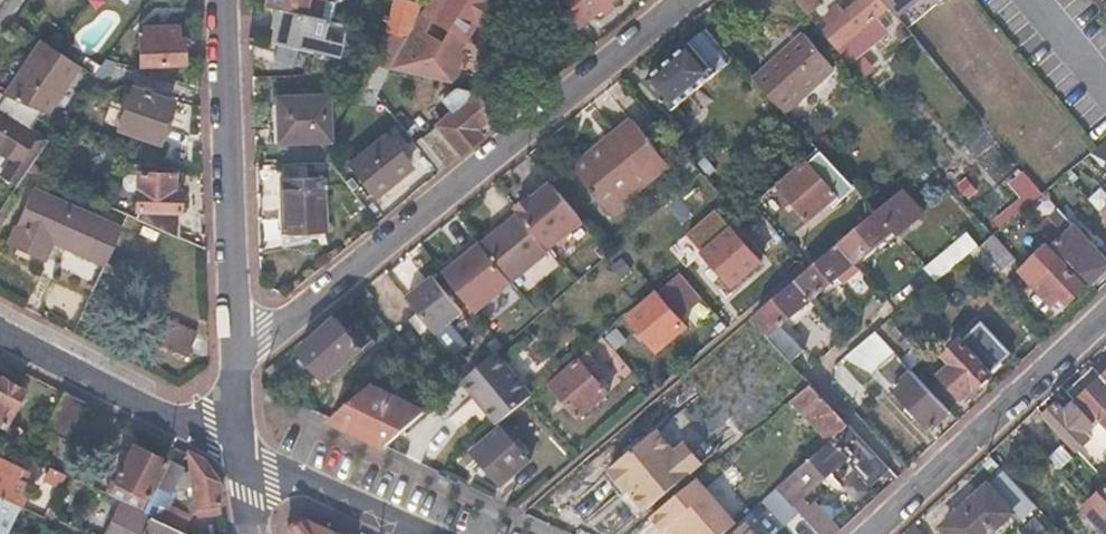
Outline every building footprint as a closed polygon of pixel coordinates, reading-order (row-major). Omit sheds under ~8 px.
[(267,7),(280,10),(303,16),(306,0),(268,0),(267,7)] [(309,0),(306,0),(303,16),(321,20),(325,4),(309,0)] [(414,5),(397,0),(386,36),(405,41),(422,15),(427,6),(420,7),(414,5)] [(427,6),(422,15),(405,41),(396,56),(387,71),(449,86),(457,56),(423,35),(432,21),(464,41),(475,25),(469,21),(481,2),(478,0),(431,0),(427,6)] [(571,8),(565,13),(577,27),(610,0),(564,0),(571,8)] [(809,17),(822,6),(817,0),(795,0),(809,17)] [(876,20),(860,0),(821,31),(837,51),(861,32),(871,44),(886,32),(876,20)] [(860,0),(876,20),(891,8),(884,0),(860,0)] [(891,8),(896,15),(915,0),(884,0),(891,8)] [(303,16),(280,10),(272,43),(278,45),(297,49),(310,52),(337,59),(340,46),(325,42),(330,22),(321,20),(303,16)] [(178,26),(140,27),(141,63),(185,62),(185,39),(178,39),(178,26)] [(117,40),(105,32),(79,68),(91,77),(117,40)] [(405,41),(386,36),(366,66),(377,69),(387,71),(396,56),(405,41)] [(723,67),(696,37),(648,79),(674,109),(723,67)] [(834,71),(805,37),(754,80),(784,114),(834,71)] [(53,51),(41,43),(2,96),(5,97),(41,112),(62,83),(67,86),(79,68),(53,51)] [(297,49),(278,45),(275,58),(293,63),(297,49)] [(67,86),(62,83),(41,112),(47,114),(67,86)] [(172,102),(132,87),(118,127),(157,142),(172,102)] [(443,103),(452,115),(422,139),(445,169),(480,141),(473,132),(491,118),(473,92),(460,89),(443,103)] [(6,159),(11,163),(6,170),(1,166),(0,167),(0,185),(12,193),(27,172),(63,121),(47,114),(41,112),(5,97),(0,105),(0,155),(6,159)] [(327,98),(277,99),(277,144),(327,143),(327,98)] [(653,145),(633,121),(574,171),(595,196),(653,145)] [(410,166),(386,135),(347,167),(372,197),(410,166)] [(663,156),(653,145),(595,196),(596,197),(624,174),(632,183),(663,156)] [(11,163),(6,159),(1,166),(6,170),(11,163)] [(809,167),(780,191),(808,224),(837,200),(809,167)] [(172,174),(139,174),(140,212),(137,220),(140,221),(181,239),(180,192),(172,192),(172,174)] [(632,183),(624,174),(596,197),(604,206),(632,183)] [(323,179),(278,181),(279,235),(323,233),(323,179)] [(581,221),(545,180),(435,271),(473,313),(581,221)] [(44,197),(31,192),(19,222),(26,225),(31,213),(36,216),(44,197)] [(31,213),(26,225),(107,262),(120,230),(44,197),(36,216),(31,213)] [(1039,232),(1097,296),(1105,288),(1105,267),(1059,215),(1039,232)] [(841,247),(810,273),(798,283),(757,318),(793,360),(807,348),(786,322),(812,300),(855,263),(873,248),(896,273),(914,258),(878,216),(841,247)] [(26,225),(19,222),(16,228),(23,231),(26,225)] [(23,231),(16,228),(7,249),(45,265),(53,246),(104,269),(107,262),(26,225),(23,231)] [(935,276),(977,243),(967,230),(924,263),(935,276)] [(734,232),(705,256),(732,288),(761,263),(734,232)] [(991,238),(979,248),(1001,274),(1013,263),(991,238)] [(1060,265),(1033,288),(1051,308),(1060,300),(1068,309),(1086,294),(1060,265)] [(459,311),(426,272),(398,296),(431,334),(459,311)] [(923,295),(909,279),(885,299),(879,304),(884,310),(892,320),(899,315),(923,295)] [(658,296),(629,319),(657,352),(686,328),(666,305),(676,296),(668,287),(658,296)] [(348,332),(335,318),(298,351),(328,384),(376,341),(359,323),(348,332)] [(201,335),(169,320),(159,342),(191,356),(201,335)] [(984,325),(970,338),(1000,370),(1014,357),(984,325)] [(886,346),(875,334),(848,357),(866,362),(886,346)] [(970,338),(947,360),(954,368),(943,379),(963,401),(974,390),(976,392),(1000,370),(970,338)] [(495,354),(461,383),(498,426),(525,402),(532,397),(495,354)] [(896,386),(894,388),(932,430),(949,415),(895,355),(880,368),(896,386)] [(773,390),(744,357),(666,421),(695,455),(773,390)] [(581,361),(552,385),(579,418),(609,393),(581,361)] [(1076,406),(1094,425),(1101,420),(1105,426),(1105,382),(1098,373),(1096,371),(1068,397),(1076,406)] [(0,380),(0,425),(4,427),(23,392),(0,380)] [(424,414),(372,386),(331,421),(385,447),(424,414)] [(812,388),(794,402),(831,444),(849,428),(812,388)] [(85,404),(63,393),(44,431),(67,441),(85,404)] [(1044,418),(1051,425),(1077,453),(1091,441),(1085,434),(1089,430),(1094,425),(1076,406),(1067,415),(1058,406),(1044,418)] [(690,469),(655,425),(600,469),(635,513),(690,469)] [(501,428),(472,452),(501,485),(529,461),(501,428)] [(849,428),(831,444),(777,490),(792,507),(807,494),(847,461),(869,486),(887,471),(849,428)] [(164,462),(132,445),(114,482),(146,498),(164,462)] [(182,485),(195,485),(198,512),(216,510),(215,502),(221,501),(218,482),(204,462),(190,455),(192,471),(182,471),(182,485)] [(0,464),(0,497),(19,506),(27,488),(14,482),(18,472),(0,464)] [(1002,473),(941,528),(946,533),(990,533),(1010,516),(1019,525),(1037,509),(1002,473)] [(699,481),(694,485),(699,490),(704,487),(699,481)] [(694,485),(653,519),(665,533),(666,533),(672,529),(676,533),(725,533),(735,526),(704,487),(699,490),(694,485)] [(172,492),(161,487),(148,514),(160,519),(165,507),(172,492)] [(1085,508),(1105,531),(1105,489),(1085,508)] [(777,490),(761,503),(784,529),(800,516),(792,507),(777,490)] [(800,516),(816,533),(837,533),(839,532),(807,494),(792,507),(800,516)] [(0,497),(0,521),(10,526),(19,506),(0,497)] [(106,533),(184,533),(120,504),(106,533)] [(193,520),(165,507),(160,519),(187,532),(193,520)] [(286,528),(286,533),(333,533),(299,519),(286,528)]
